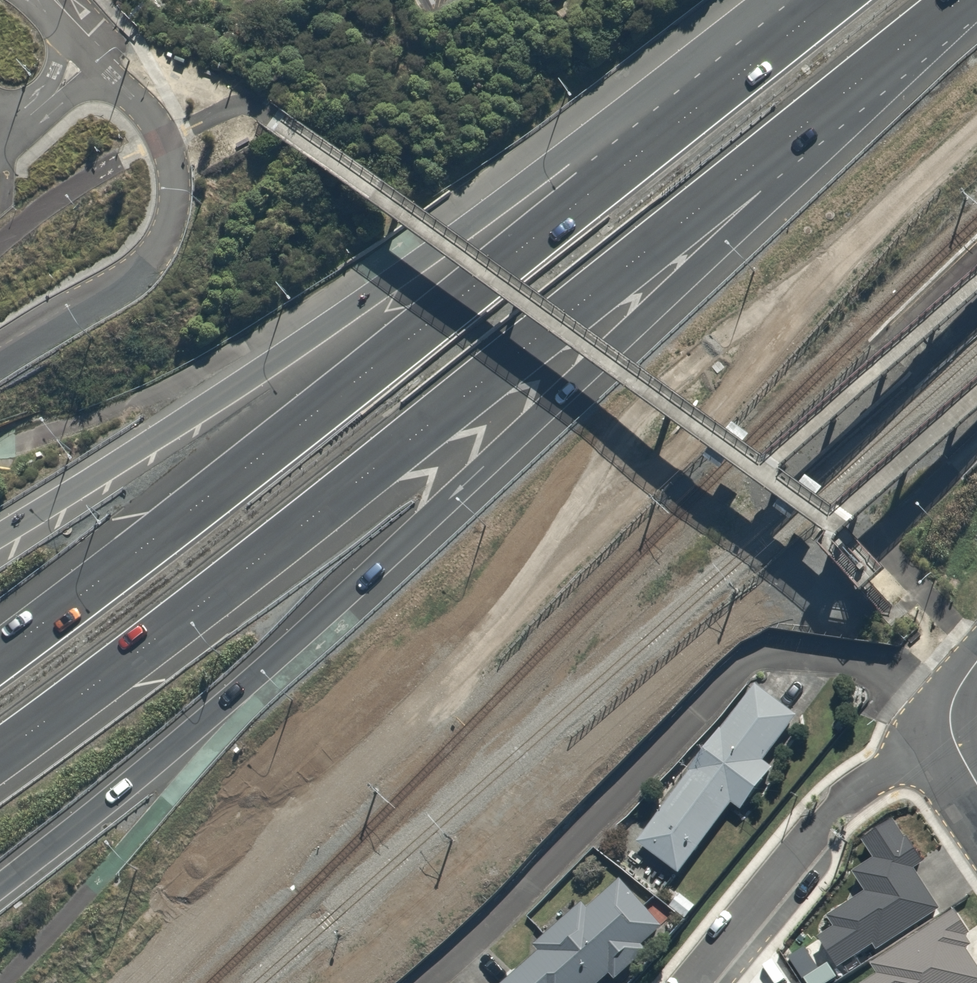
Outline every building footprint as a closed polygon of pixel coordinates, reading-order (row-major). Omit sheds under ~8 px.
[(800,717),(757,686),(723,731),(721,730),(690,772),(691,773),(638,844),(680,875),(733,804),(744,812),(775,770),(766,763),(800,717)] [(878,952),(942,910),(915,870),(925,863),(909,837),(906,839),(894,821),(863,841),(875,859),(854,873),(866,893),(829,918),(835,928),(819,939),(838,969),(874,946),(878,952)] [(622,880),(589,909),(583,903),(534,946),(540,953),(507,982),(602,982),(611,975),(617,981),(649,952),(645,947),(666,929),(622,880)] [(968,950),(974,946),(968,937),(972,935),(956,911),(873,965),(879,975),(866,982),(976,982),(976,964),(968,950)]
